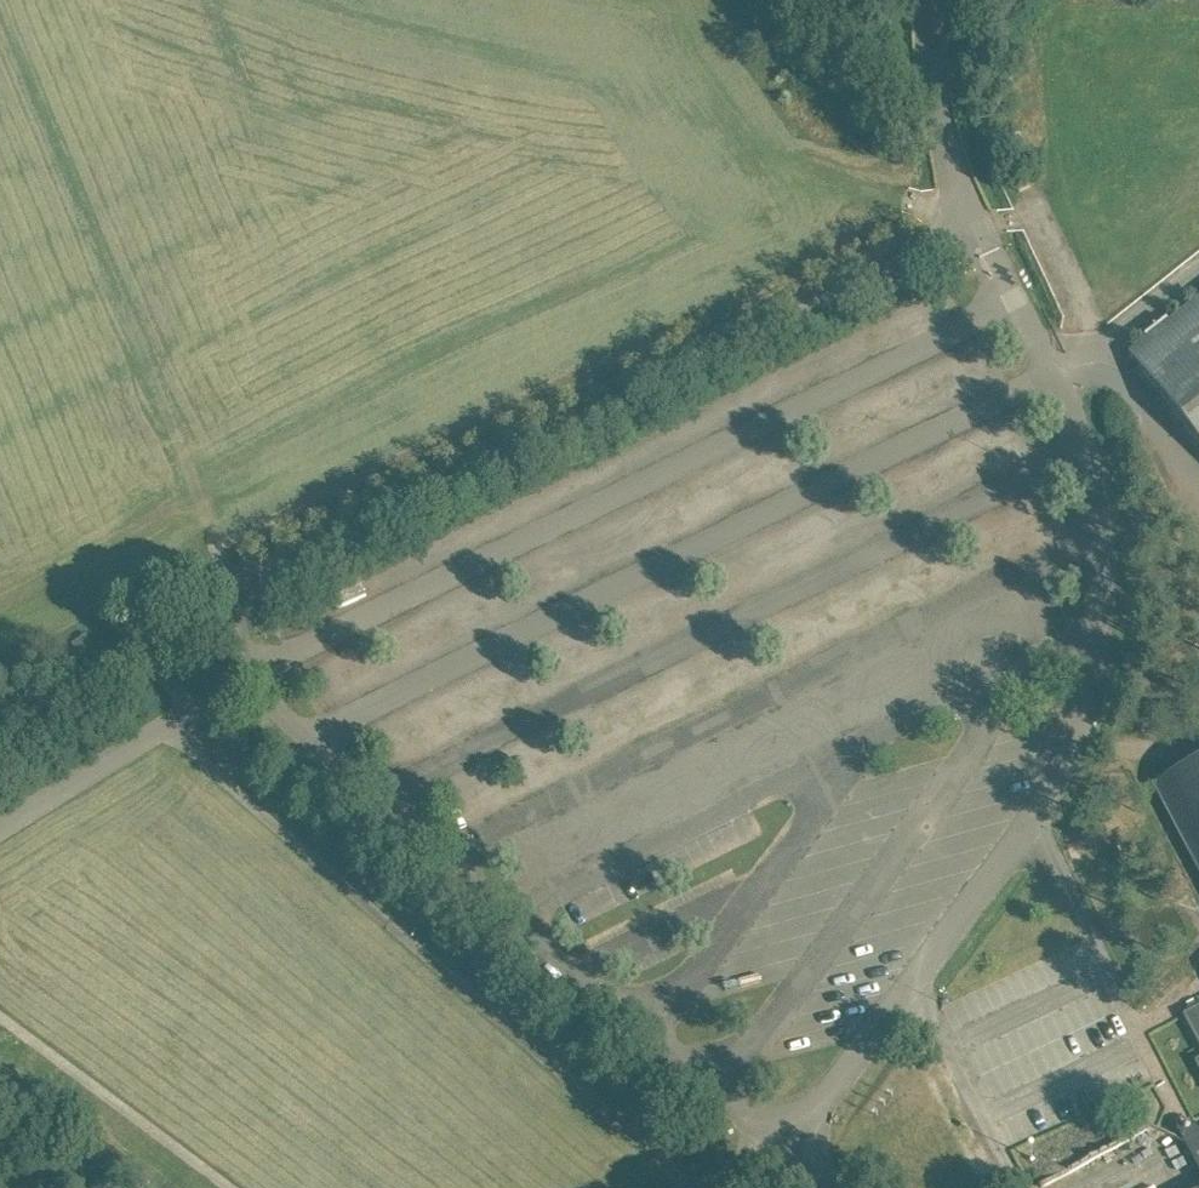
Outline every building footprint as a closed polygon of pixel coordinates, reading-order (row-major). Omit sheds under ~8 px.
[(910,150),(905,140),(900,143),(896,135),(890,138),(899,156),(910,150)] [(1169,321),(1167,319),(1145,336),(1148,339),(1129,353),(1198,442),(1198,298),(1169,321)] [(73,644),(79,652),(93,642),(87,634),(73,644)] [(1154,783),(1198,867),(1198,759),(1154,783)] [(1184,1014),(1198,1042),(1198,1006),(1184,1014)] [(1198,1132),(1184,1140),(1198,1168),(1198,1133),(1198,1132)]
